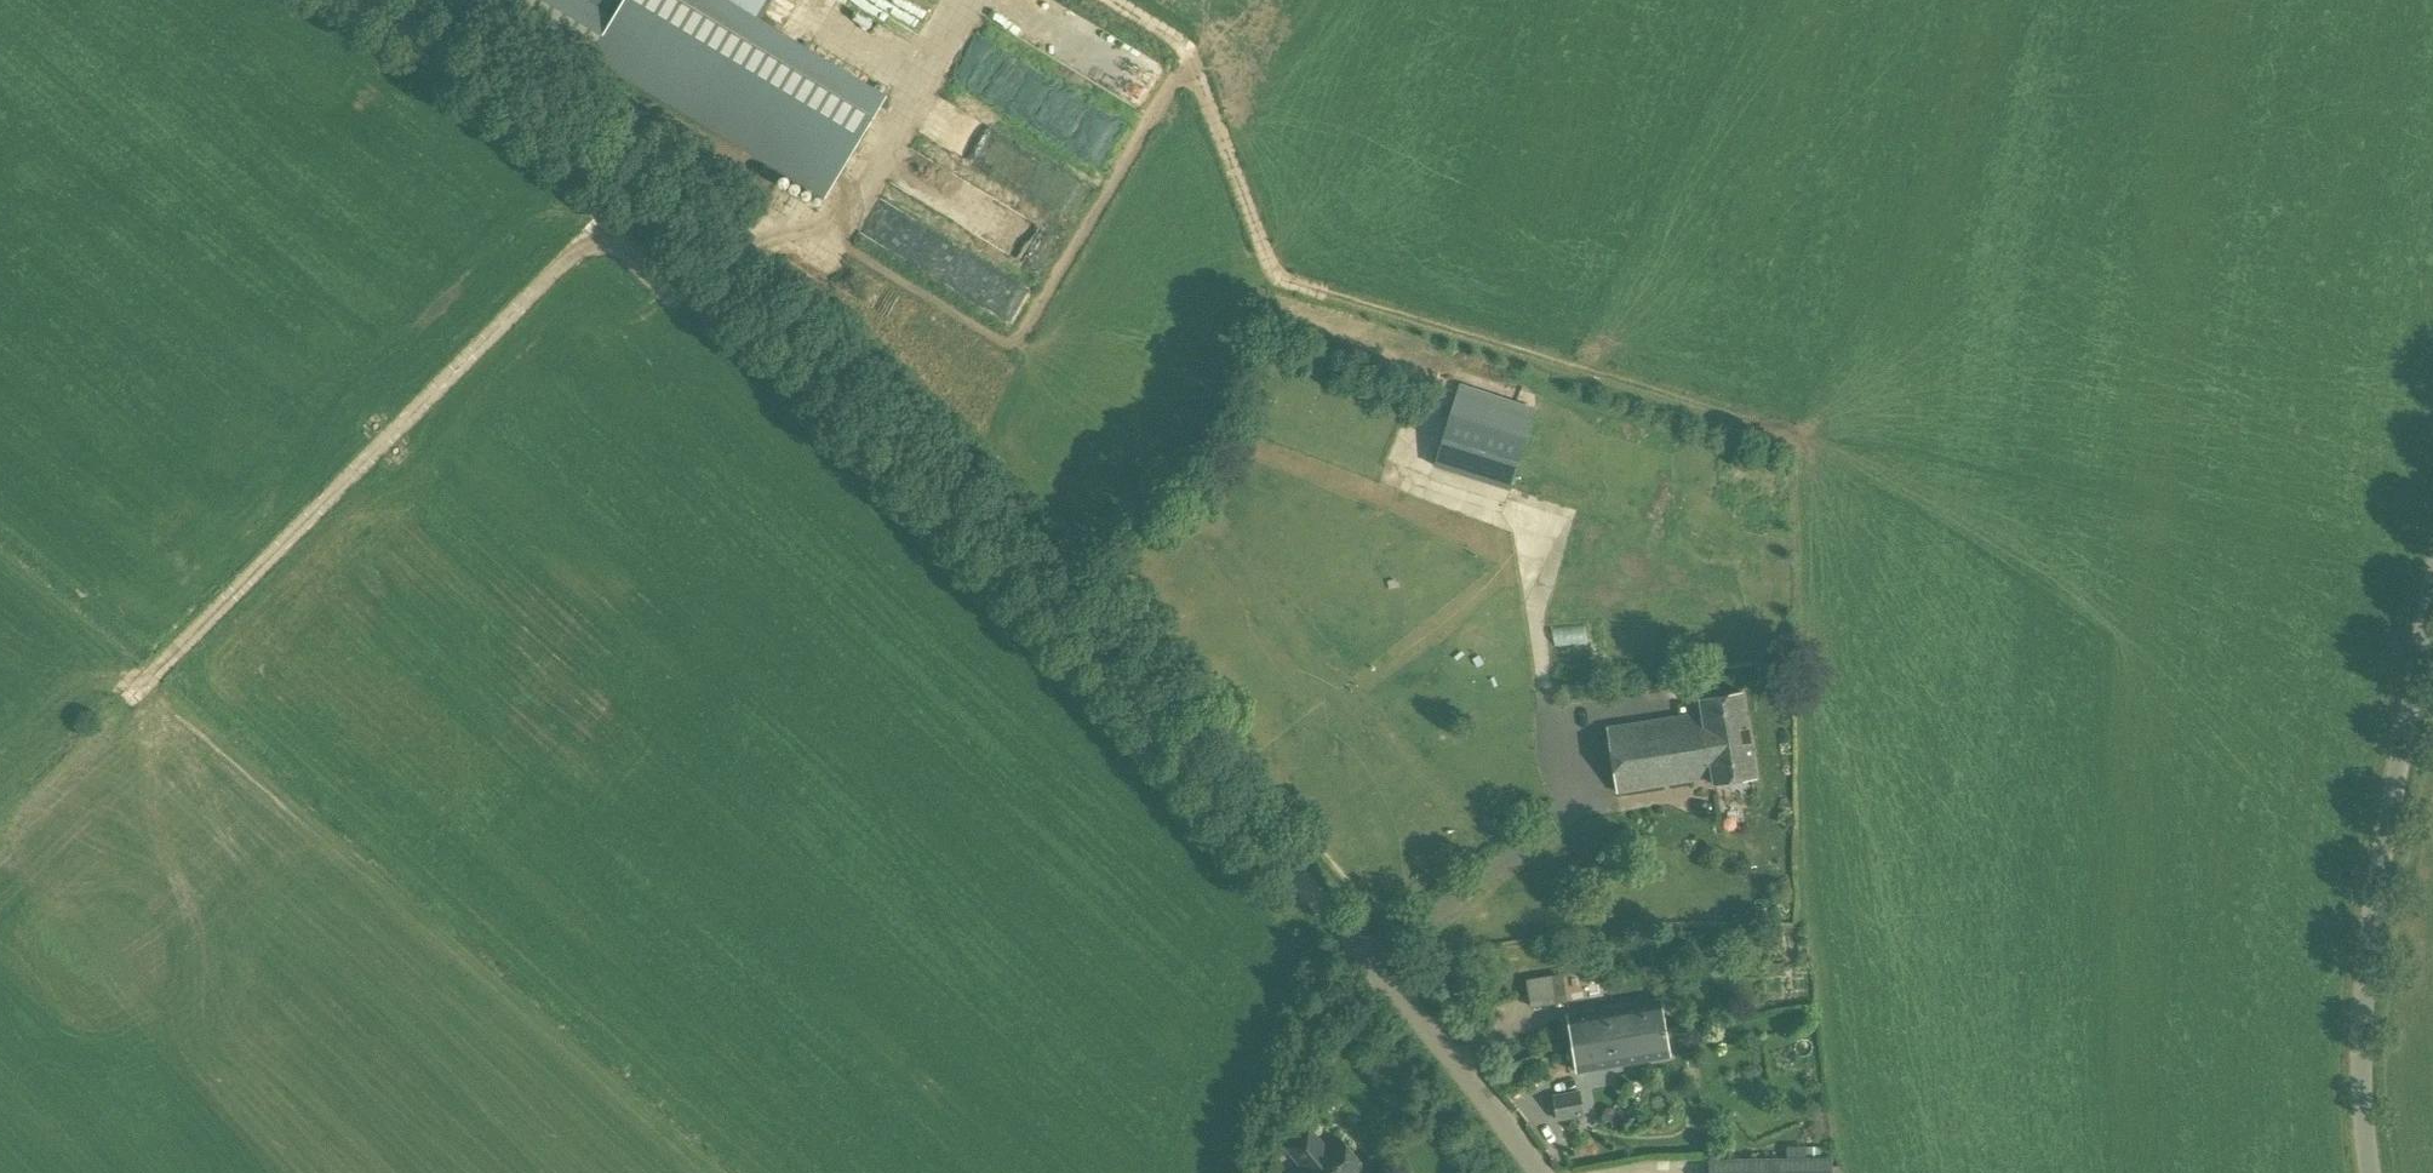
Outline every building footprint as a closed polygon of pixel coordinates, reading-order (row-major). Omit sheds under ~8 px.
[(702,0),(627,0),(616,19),(584,0),(524,0),(519,10),(826,193),(879,106),(702,0)] [(1510,489),(1536,408),(1458,383),(1432,465),(1510,489)] [(1755,776),(1741,692),(1699,699),(1701,712),(1607,728),(1618,791),(1711,775),(1712,783),(1755,776)] [(1531,1006),(1566,1002),(1563,975),(1527,980),(1531,1006)] [(1571,1043),(1665,1028),(1660,1000),(1566,1016),(1571,1043)] [(1665,1028),(1571,1043),(1575,1071),(1670,1055),(1665,1028)] [(1584,1129),(1583,1115),(1580,1090),(1552,1095),(1556,1121),(1557,1121),(1560,1134),(1584,1129)] [(1308,1129),(1286,1147),(1303,1168),(1298,1172),(1360,1172),(1365,1170),(1339,1139),(1326,1150),(1308,1129)] [(1832,1157),(1708,1159),(1708,1172),(1832,1172),(1832,1157)]
